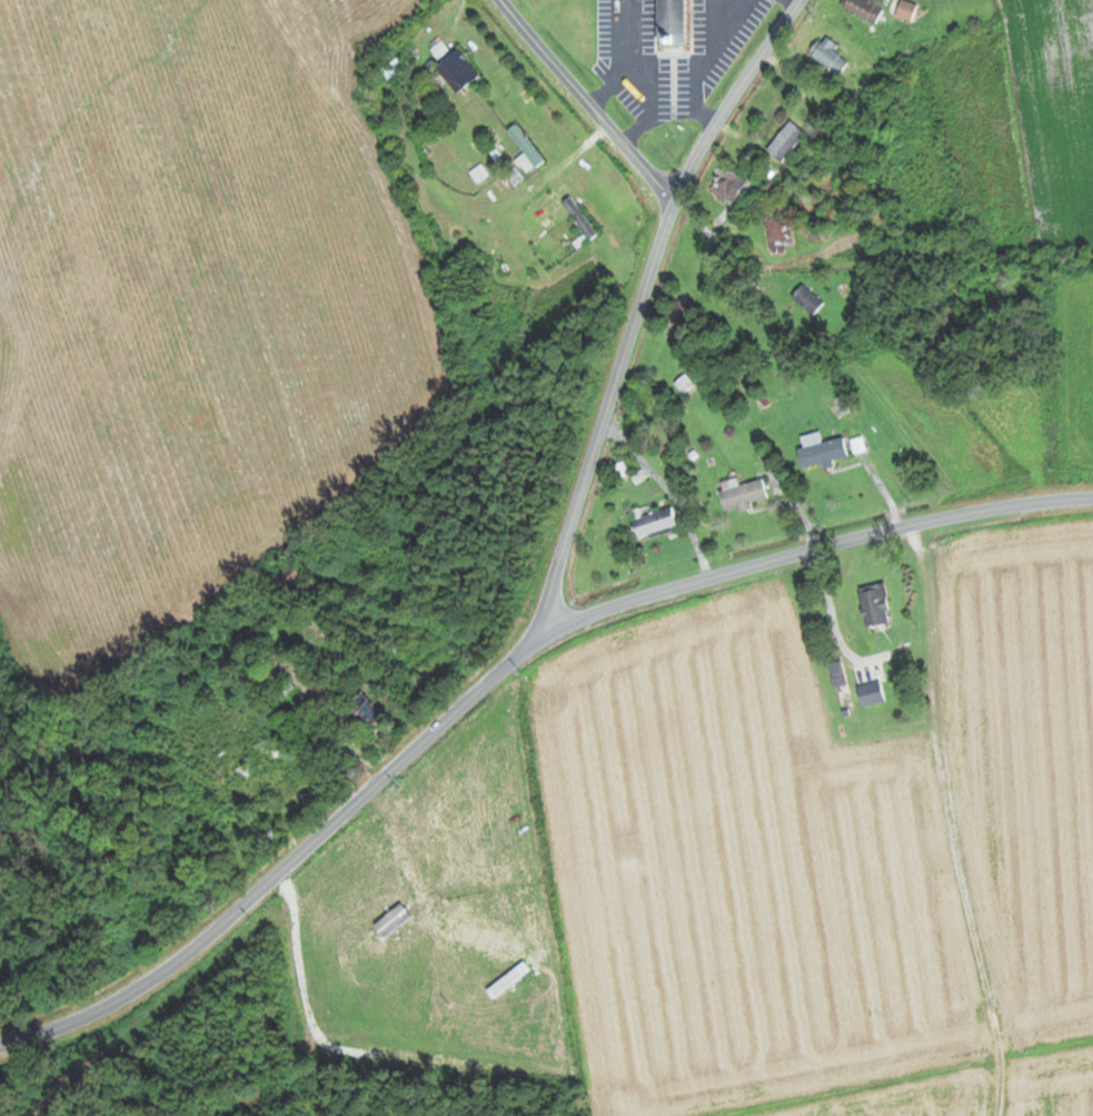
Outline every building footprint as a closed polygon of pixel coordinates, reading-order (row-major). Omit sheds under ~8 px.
[(657,46),(685,46),(685,0),(657,0),(657,46)] [(842,7),(875,24),(885,6),(872,0),(846,0),(842,7)] [(910,21),(917,5),(903,0),(894,0),(889,13),(910,21)] [(848,62),(834,51),(838,46),(824,35),(809,55),(837,76),(848,62)] [(454,92),(477,79),(461,49),(438,61),(454,92)] [(386,81),(410,65),(402,54),(379,70),(386,81)] [(766,150),(782,163),(806,134),(789,121),(766,150)] [(516,160),(528,174),(544,160),(514,125),(507,131),(525,153),(516,160)] [(470,173),(479,183),(488,174),(480,165),(470,173)] [(523,178),(515,168),(506,174),(515,185),(523,178)] [(748,183),(731,170),(716,192),(733,204),(748,183)] [(562,203),(591,238),(598,232),(569,197),(562,203)] [(794,244),(791,227),(783,228),(779,206),(763,209),(770,253),(785,251),(785,245),(794,244)] [(813,315),(824,302),(802,283),(791,296),(813,315)] [(697,387),(686,373),(674,383),(685,396),(697,387)] [(844,437),(822,442),(819,433),(809,435),(812,446),(797,449),(802,468),(824,463),(848,458),(844,437)] [(768,502),(764,481),(721,488),(725,509),(768,502)] [(638,537),(677,528),(673,508),(633,517),(638,537)] [(885,582),(859,587),(865,627),(892,623),(885,582)] [(886,701),(880,680),(857,686),(863,707),(886,701)] [(377,716),(361,698),(348,710),(364,728),(377,716)] [(209,906),(202,897),(193,904),(201,912),(209,906)]
